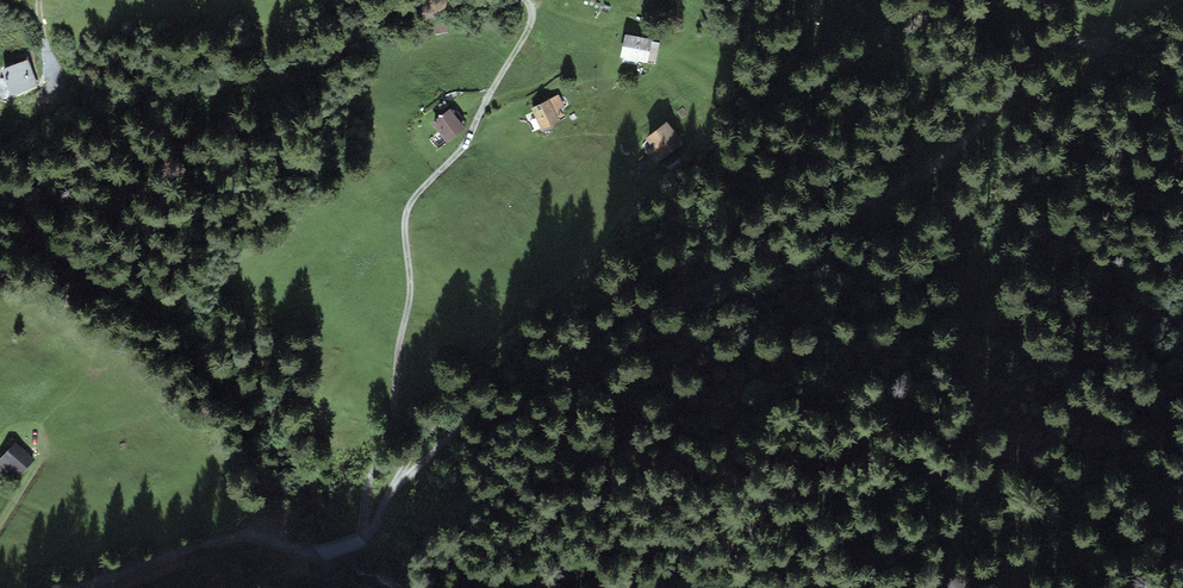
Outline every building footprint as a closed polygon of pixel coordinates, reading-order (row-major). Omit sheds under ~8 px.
[(664,44),(626,35),(621,57),(659,66),(664,44)] [(30,60),(5,70),(17,99),(42,89),(30,60)] [(560,96),(532,110),(544,133),(573,119),(560,96)] [(453,111),(434,123),(447,143),(465,131),(453,111)] [(671,124),(641,142),(654,163),(684,145),(671,124)] [(15,442),(0,460),(0,470),(14,482),(35,458),(15,442)]
